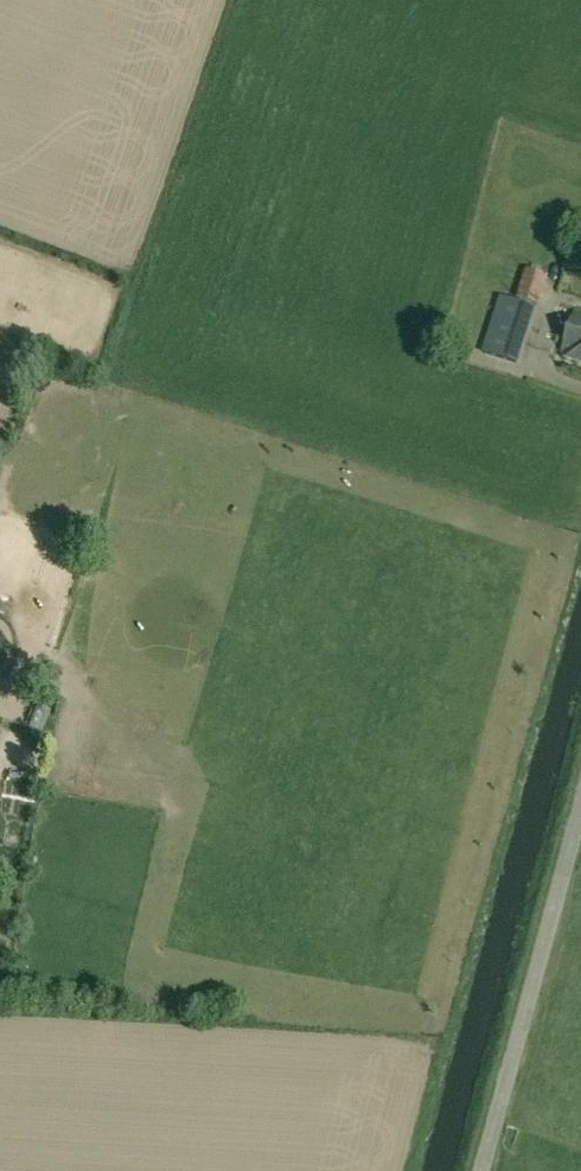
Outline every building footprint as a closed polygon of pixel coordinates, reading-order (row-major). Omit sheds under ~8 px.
[(532,299),(541,272),(523,266),(513,293),(532,299)] [(501,298),(482,354),(516,365),(535,309),(501,298)] [(576,311),(561,358),(580,365),(580,313),(576,311)] [(0,778),(0,784),(32,787),(33,769),(1,766),(0,778)]
